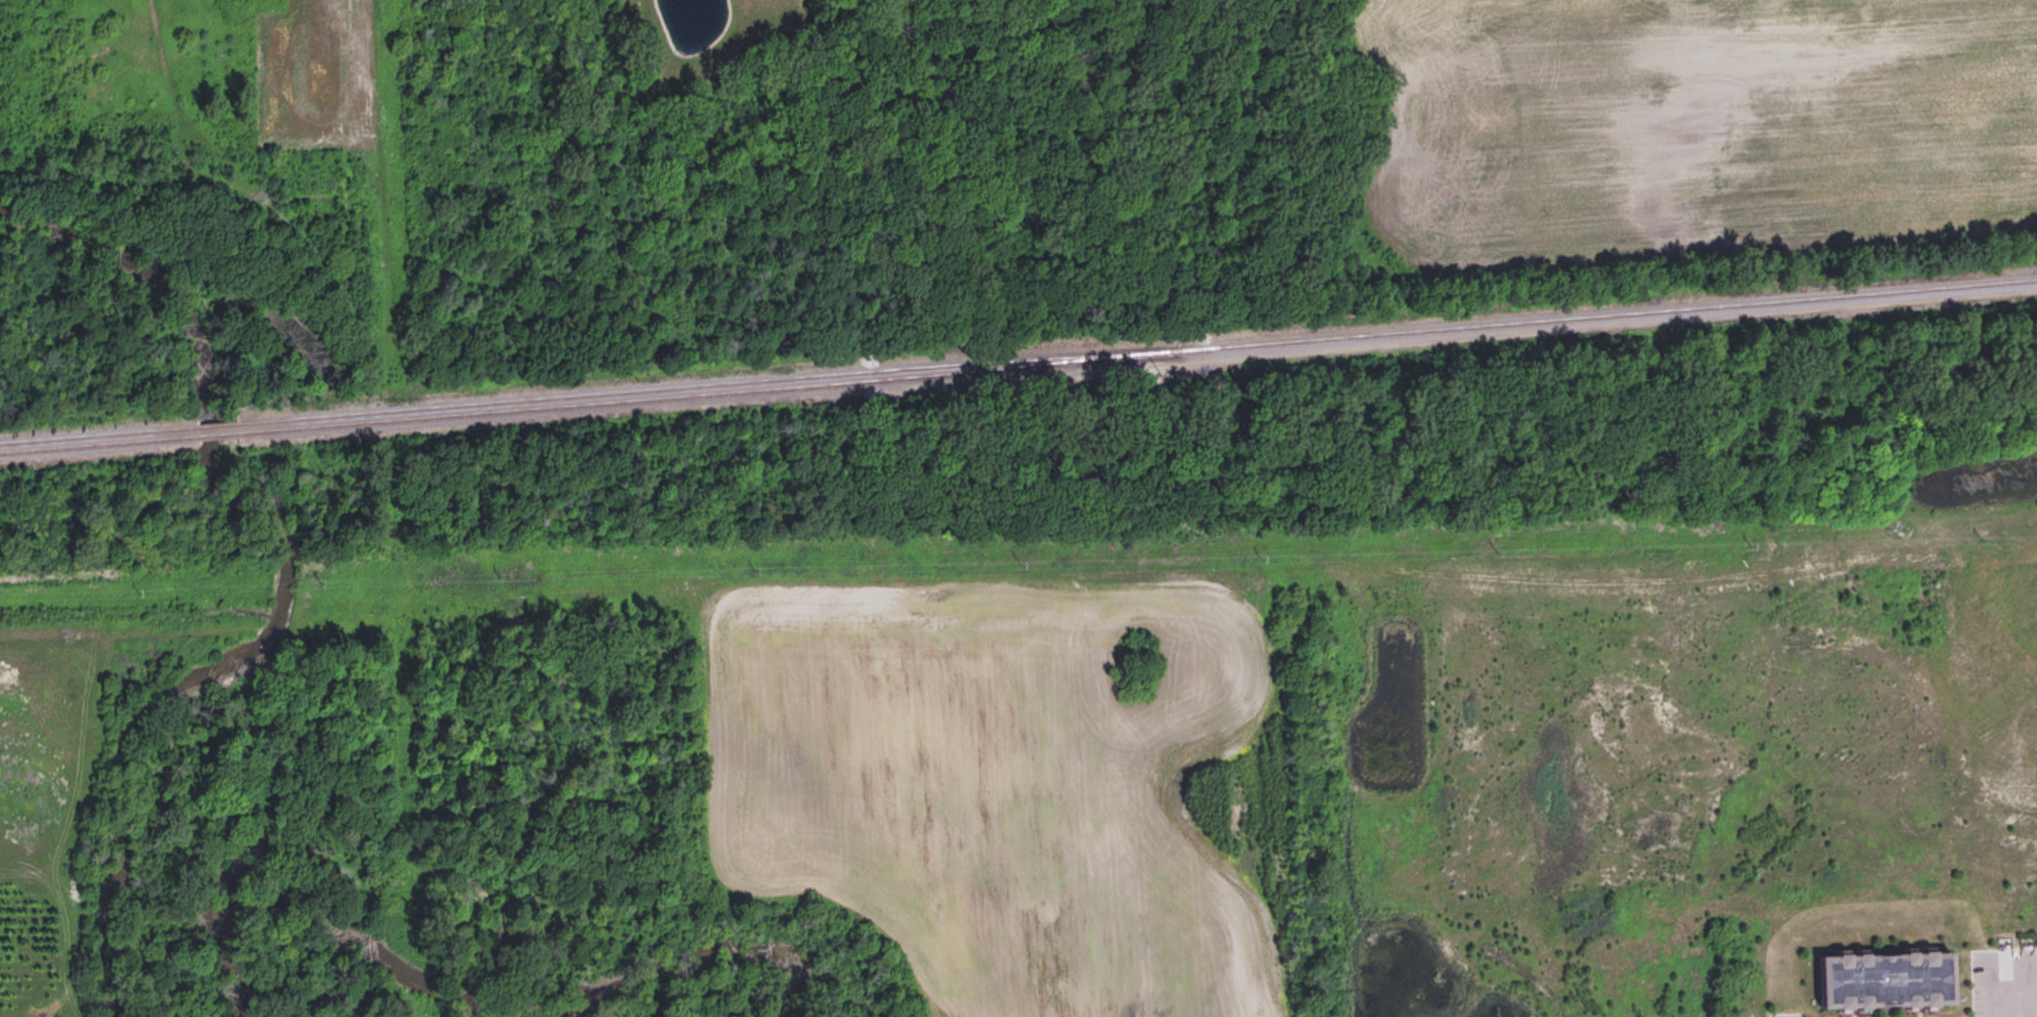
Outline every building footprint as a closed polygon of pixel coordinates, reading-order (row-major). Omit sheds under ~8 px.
[(1820,954),(1821,1008),(1958,1006),(1957,994),(1968,994),(1967,952),(1820,954)]
